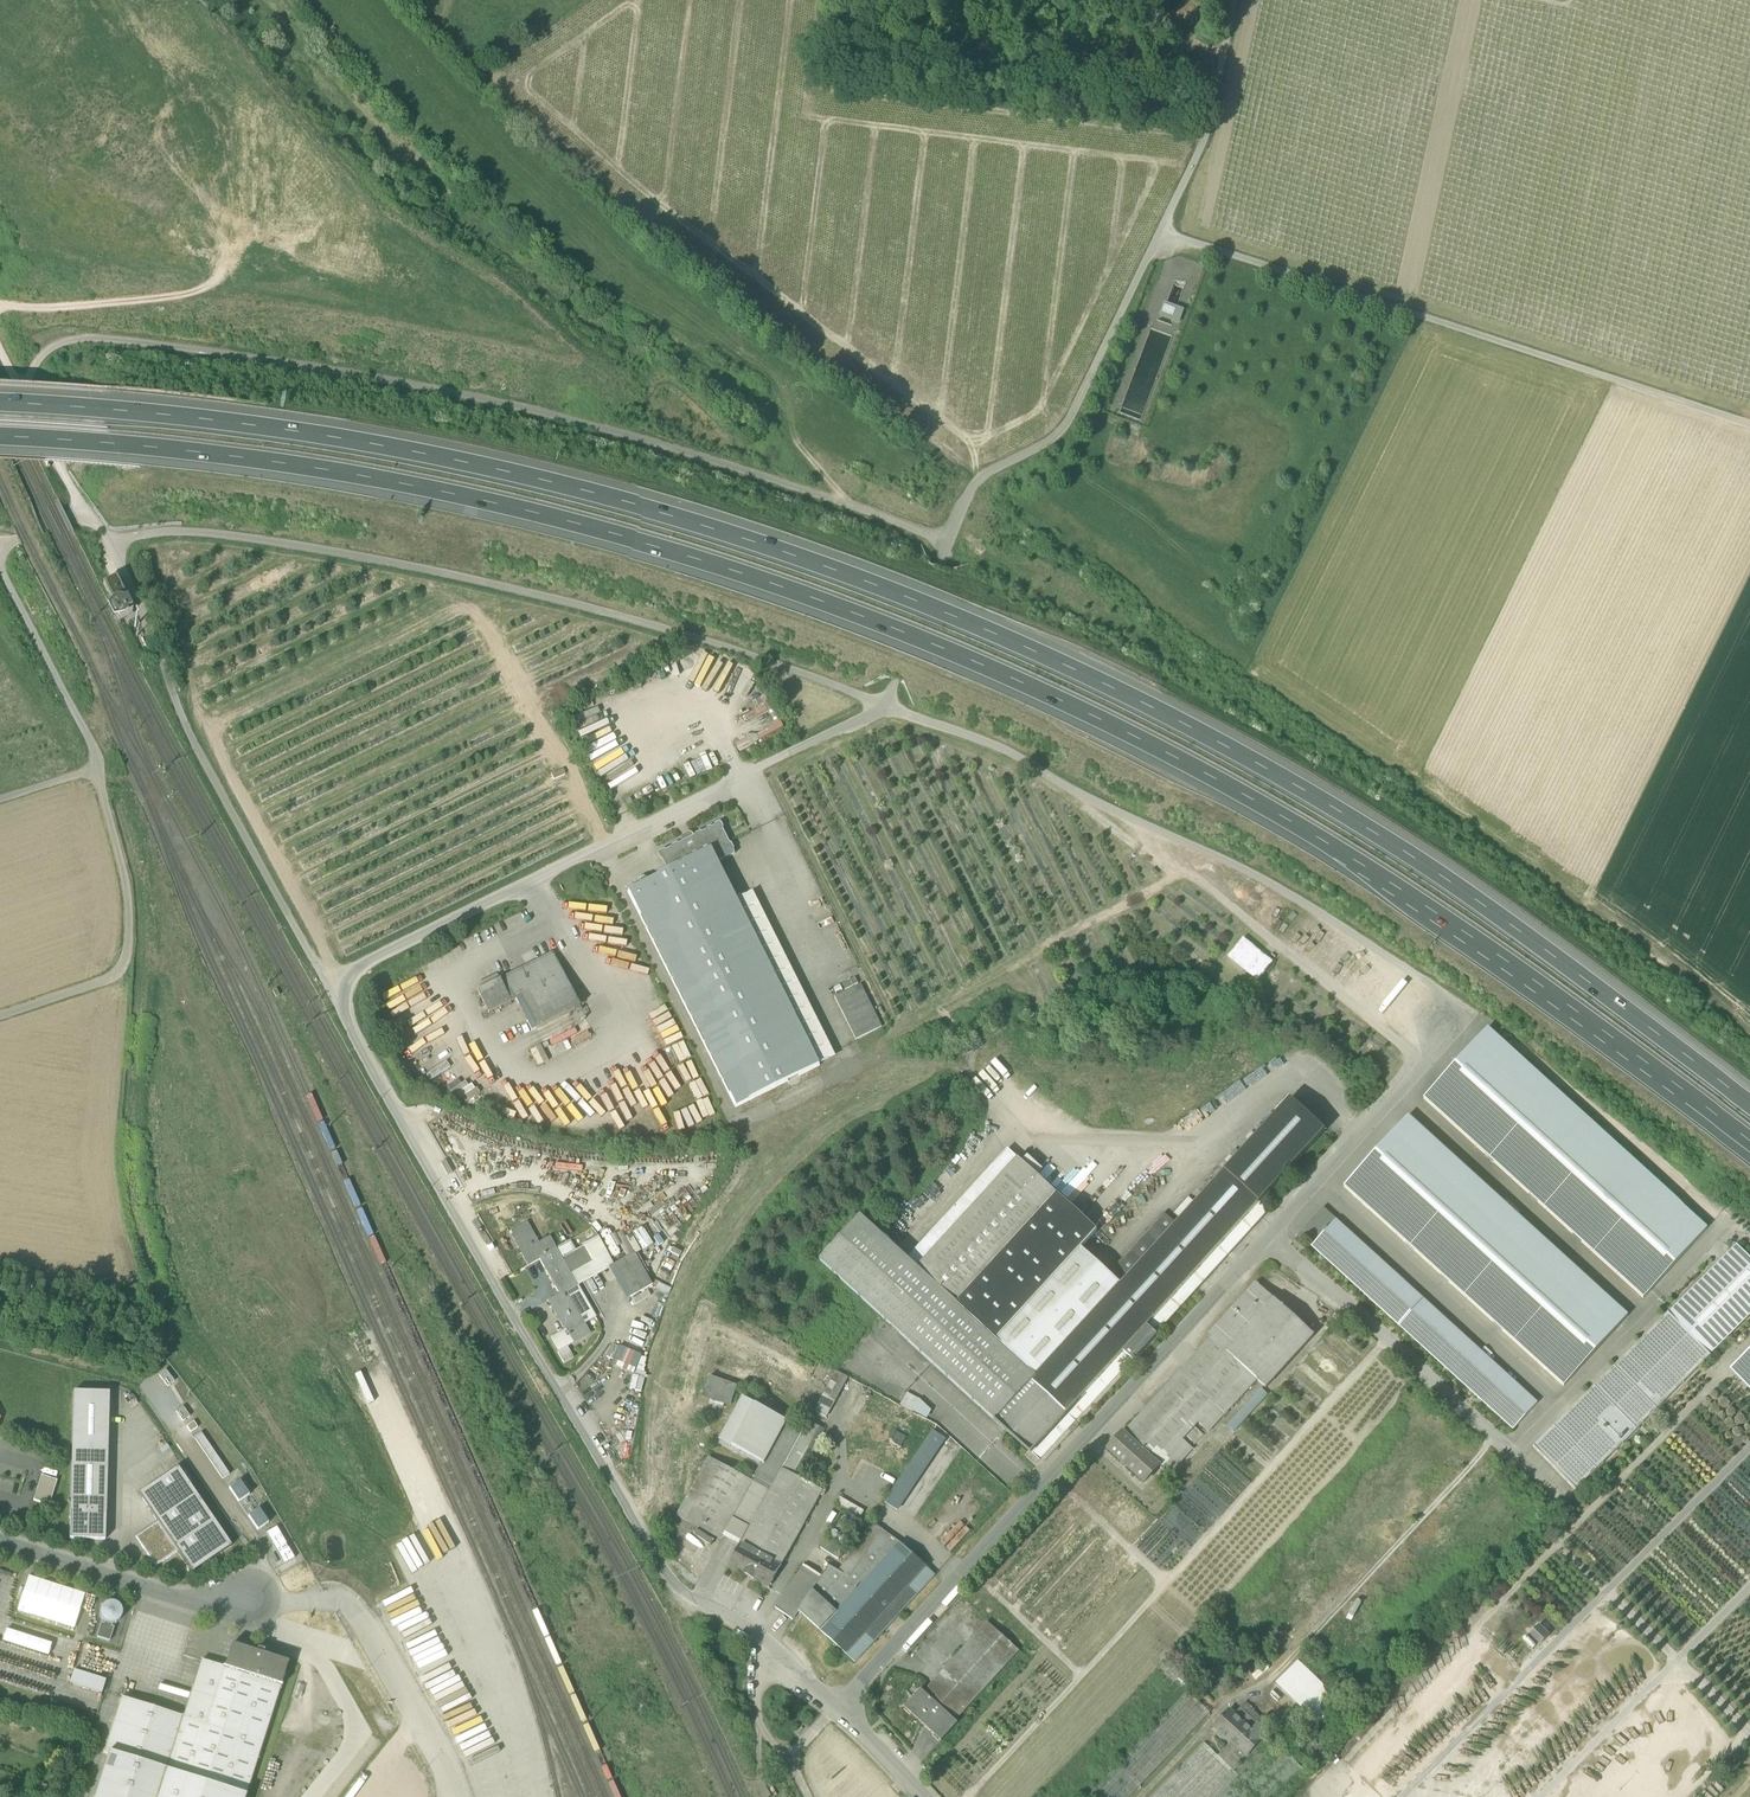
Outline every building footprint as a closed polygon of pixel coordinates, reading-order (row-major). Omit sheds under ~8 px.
[(1165,306),(1161,317),(1178,323),(1182,312),(1165,306)] [(103,584),(119,618),(133,611),(116,577),(103,584)] [(658,853),(668,871),(711,850),(717,862),(737,853),(721,821),(658,853)] [(737,901),(717,862),(711,850),(668,871),(626,892),(734,1108),(819,1066),(737,901)] [(737,901),(819,1066),(836,1057),(754,893),(737,901)] [(1228,958),(1257,982),(1273,963),(1243,939),(1228,958)] [(552,954),(499,980),(510,1002),(520,997),(563,975),(552,954)] [(579,1007),(563,975),(520,997),(536,1029),(579,1007)] [(858,984),(855,978),(842,985),(845,991),(858,984)] [(488,1013),(510,1002),(499,980),(477,991),(488,1013)] [(862,985),(834,998),(856,1041),(883,1028),(862,985)] [(567,1033),(572,1045),(588,1039),(583,1027),(567,1033)] [(1423,1099),(1643,1299),(1707,1229),(1487,1029),(1423,1099)] [(537,1066),(547,1061),(539,1045),(529,1051),(537,1066)] [(1289,1100),(1223,1172),(1259,1204),(1324,1132),(1289,1100)] [(1342,1186),(1563,1389),(1628,1318),(1407,1115),(1342,1186)] [(1096,1234),(1053,1195),(1038,1181),(1006,1152),(990,1169),(1041,1214),(957,1307),(996,1343),(996,1342),(1079,1251),(1080,1251),(1096,1234)] [(990,1169),(933,1231),(928,1236),(906,1261),(860,1219),(819,1262),(1029,1454),(1030,1455),(1066,1416),(1030,1384),(1036,1378),(996,1342),(996,1343),(957,1307),(1041,1214),(990,1169)] [(1127,1278),(1162,1310),(1259,1204),(1223,1172),(1194,1204),(1180,1220),(1175,1225),(1127,1278)] [(1043,1175),(1038,1181),(1053,1195),(1059,1189),(1043,1175)] [(1173,1213),(1180,1220),(1194,1204),(1187,1197),(1173,1213)] [(1517,1215),(1521,1211),(1508,1198),(1504,1202),(1517,1215)] [(1267,1212),(1259,1204),(1162,1310),(1171,1317),(1267,1212)] [(1299,1236),(1399,1328),(1423,1302),(1322,1210),(1299,1236)] [(1114,1266),(1127,1278),(1175,1225),(1162,1214),(1114,1266)] [(510,1234),(528,1266),(539,1259),(556,1250),(555,1249),(556,1249),(549,1238),(538,1245),(526,1224),(510,1234)] [(582,1248),(583,1250),(590,1263),(570,1274),(577,1286),(577,1287),(609,1270),(613,1267),(612,1266),(613,1265),(599,1239),(582,1248)] [(569,1242),(556,1250),(562,1261),(576,1254),(569,1242)] [(1668,1314),(1710,1356),(1749,1316),(1749,1259),(1736,1245),(1668,1314)] [(583,1250),(576,1254),(562,1261),(556,1250),(539,1259),(559,1295),(565,1292),(565,1293),(577,1286),(570,1274),(590,1263),(583,1250)] [(996,1342),(1036,1378),(1119,1287),(1080,1251),(1079,1251),(996,1342)] [(613,1267),(630,1298),(651,1286),(633,1254),(613,1265),(612,1266),(613,1267)] [(613,1267),(609,1270),(626,1300),(630,1298),(613,1267)] [(1030,1384),(1066,1416),(1122,1355),(1145,1329),(1162,1310),(1127,1278),(1119,1287),(1036,1378),(1030,1384)] [(1210,1336),(1213,1339),(1247,1370),(1259,1380),(1268,1388),(1316,1336),(1258,1283),(1210,1336)] [(577,1287),(577,1286),(565,1293),(565,1292),(559,1295),(548,1302),(565,1331),(572,1344),(589,1335),(583,1324),(595,1318),(577,1287)] [(1537,1406),(1423,1302),(1399,1328),(1513,1432),(1537,1406)] [(1162,1310),(1145,1329),(1154,1336),(1171,1317),(1162,1310)] [(1710,1356),(1668,1314),(1533,1448),(1576,1491),(1710,1356)] [(1155,1338),(1154,1336),(1145,1329),(1122,1355),(1130,1362),(1132,1364),(1155,1338)] [(550,1340),(557,1353),(566,1347),(572,1344),(565,1331),(550,1340)] [(1213,1339),(1182,1374),(1216,1405),(1247,1370),(1213,1339)] [(613,1361),(619,1347),(612,1344),(606,1358),(613,1361)] [(566,1347),(557,1353),(564,1365),(573,1359),(566,1347)] [(641,1356),(619,1347),(613,1361),(610,1366),(632,1376),(641,1356)] [(1749,1378),(1749,1351),(1737,1364),(1749,1378)] [(1074,1423),(1130,1362),(1122,1355),(1066,1416),(1074,1423)] [(646,1359),(641,1356),(632,1376),(642,1378),(646,1359)] [(1737,1364),(1730,1371),(1749,1391),(1749,1378),(1737,1364)] [(1259,1380),(1247,1370),(1216,1405),(1200,1423),(1211,1433),(1259,1380)] [(815,1413),(825,1419),(848,1378),(837,1372),(815,1413)] [(1182,1374),(1126,1435),(1160,1466),(1184,1440),(1195,1428),(1200,1423),(1216,1405),(1182,1374)] [(642,1378),(632,1376),(628,1390),(641,1393),(644,1379),(642,1378)] [(702,1396),(731,1406),(733,1401),(737,1387),(710,1377),(705,1391),(704,1391),(702,1396)] [(1249,1416),(1268,1396),(1261,1390),(1243,1409),(1249,1416)] [(73,1393),(70,1514),(106,1515),(109,1394),(73,1393)] [(856,1411),(861,1414),(868,1401),(858,1395),(845,1420),(850,1422),(856,1411)] [(901,1407),(914,1414),(920,1403),(907,1396),(901,1407)] [(720,1442),(763,1465),(763,1466),(786,1423),(787,1423),(744,1400),(720,1442)] [(1074,1423),(1066,1416),(1030,1455),(1029,1454),(1024,1460),(1034,1469),(1069,1430),(1073,1433),(1078,1427),(1074,1423)] [(804,1432),(783,1470),(794,1476),(820,1429),(809,1422),(804,1432)] [(804,1432),(786,1423),(763,1466),(763,1465),(756,1479),(773,1488),(783,1470),(804,1432)] [(1195,1428),(1184,1440),(1193,1449),(1204,1436),(1195,1428)] [(1147,1481),(1160,1466),(1126,1435),(1124,1433),(1111,1448),(1147,1481)] [(194,1439),(222,1480),(229,1476),(201,1434),(194,1439)] [(886,1504),(898,1511),(944,1442),(932,1434),(890,1497),(886,1504)] [(889,1444),(902,1451),(907,1440),(895,1434),(889,1444)] [(1195,1451),(1193,1449),(1184,1440),(1160,1466),(1172,1477),(1195,1451)] [(939,1475),(948,1458),(944,1456),(948,1448),(942,1445),(929,1470),(939,1475)] [(679,1514),(723,1537),(753,1483),(747,1480),(709,1459),(679,1514)] [(138,1496),(157,1524),(177,1553),(192,1574),(231,1547),(178,1469),(138,1496)] [(773,1488),(741,1544),(781,1566),(823,1492),(794,1476),(783,1470),(773,1488)] [(741,1544),(773,1488),(756,1479),(749,1475),(747,1480),(753,1483),(723,1537),(740,1546),(741,1544)] [(33,1502),(49,1507),(57,1482),(41,1477),(33,1502)] [(229,1490),(238,1504),(247,1498),(249,1496),(239,1482),(229,1490)] [(238,1504),(248,1518),(257,1512),(247,1498),(238,1504)] [(259,1510),(257,1512),(248,1518),(257,1532),(268,1524),(259,1510)] [(70,1514),(70,1540),(105,1541),(106,1515),(70,1514)] [(721,1542),(723,1537),(679,1514),(677,1518),(721,1542)] [(155,1568),(177,1553),(157,1524),(135,1538),(155,1568)] [(872,1524),(839,1573),(848,1579),(881,1530),(872,1524)] [(295,1560),(277,1528),(266,1534),(284,1566),(295,1560)] [(695,1529),(693,1533),(719,1546),(720,1542),(695,1529)] [(799,1612),(818,1631),(899,1544),(881,1530),(848,1579),(839,1573),(829,1567),(821,1578),(799,1612)] [(719,1546),(693,1533),(683,1552),(709,1565),(719,1546)] [(821,1550),(838,1561),(846,1549),(829,1538),(821,1550)] [(782,1566),(781,1566),(741,1544),(740,1546),(729,1567),(769,1589),(782,1566)] [(818,1631),(845,1655),(926,1568),(899,1544),(818,1631)] [(709,1565),(683,1552),(678,1561),(704,1574),(709,1565)] [(793,1621),(799,1612),(821,1578),(804,1567),(776,1610),(793,1621)] [(935,1577),(926,1568),(845,1655),(854,1664),(935,1577)] [(85,1595),(28,1577),(17,1612),(74,1631),(85,1595)] [(122,1618),(122,1614),(121,1610),(118,1607),(114,1605),(110,1604),(106,1605),(103,1608),(101,1612),(100,1616),(102,1620),(104,1623),(108,1625),(112,1626),(116,1625),(120,1622),(122,1618)] [(108,1625),(104,1623),(104,1625),(101,1625),(97,1638),(110,1642),(114,1629),(111,1628),(112,1626),(108,1625)] [(989,1624),(925,1694),(955,1722),(1020,1652),(989,1624)] [(1529,1636),(1538,1646),(1548,1636),(1538,1626),(1529,1636)] [(52,1645),(6,1631),(2,1643),(48,1657),(52,1645)] [(224,1669),(281,1687),(288,1664),(232,1646),(224,1669)] [(201,1662),(183,1719),(206,1725),(224,1669),(223,1668),(223,1669),(201,1662)] [(1276,1685),(1318,1725),(1339,1703),(1298,1663),(1276,1685)] [(281,1687),(224,1669),(206,1725),(183,1719),(158,1796),(246,1796),(281,1687)] [(69,1685),(101,1695),(106,1682),(74,1671),(69,1685)] [(958,1725),(955,1722),(925,1694),(922,1691),(905,1710),(942,1743),(958,1725)] [(183,1719),(122,1699),(104,1754),(109,1755),(95,1796),(158,1796),(183,1719)] [(1234,1716),(1252,1733),(1258,1726),(1239,1710),(1234,1716)] [(1215,1728),(1247,1757),(1267,1735),(1258,1726),(1252,1733),(1234,1716),(1229,1712),(1215,1728)] [(1218,1757),(1203,1743),(1151,1796),(1219,1796),(1239,1777),(1240,1779),(1222,1796),(1289,1796),(1309,1776),(1267,1735),(1247,1757),(1215,1728),(1219,1733),(1217,1735),(1229,1746),(1218,1757)]
